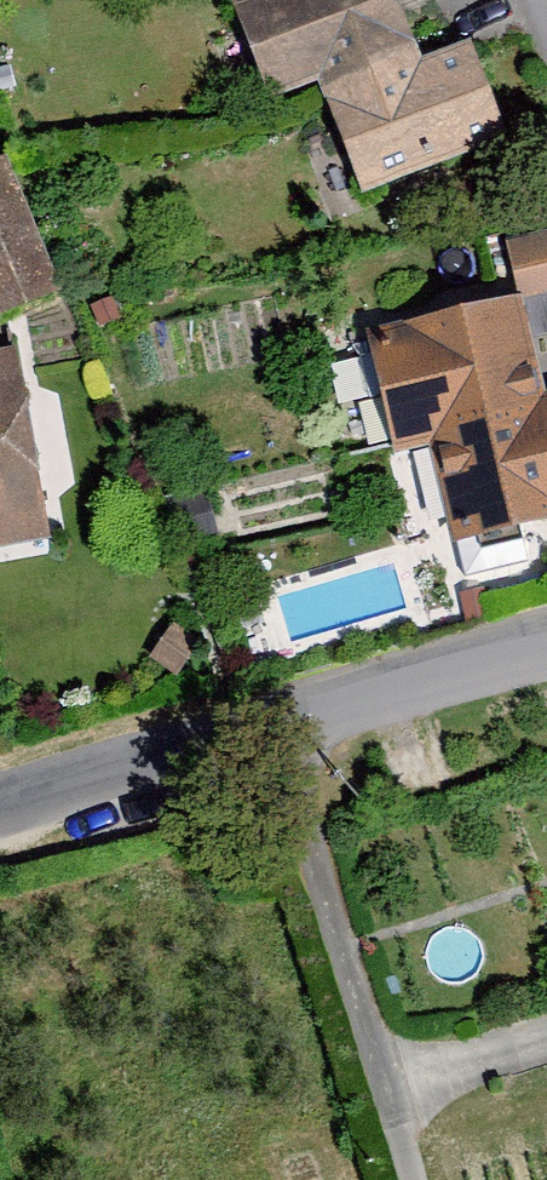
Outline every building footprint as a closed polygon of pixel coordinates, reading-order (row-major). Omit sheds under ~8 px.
[(417,0),(249,0),(276,89),(334,72),(365,174),(530,125),(499,22),(430,42),(417,0)] [(62,296),(8,159),(0,162),(0,320),(62,296)] [(503,247),(517,305),(522,304),(532,344),(546,340),(546,236),(503,247)] [(366,340),(394,462),(430,453),(454,552),(546,530),(546,408),(532,344),(522,304),(517,305),(366,340)] [(0,356),(0,553),(52,544),(16,352),(0,356)] [(176,551),(220,541),(208,493),(165,503),(176,551)]
